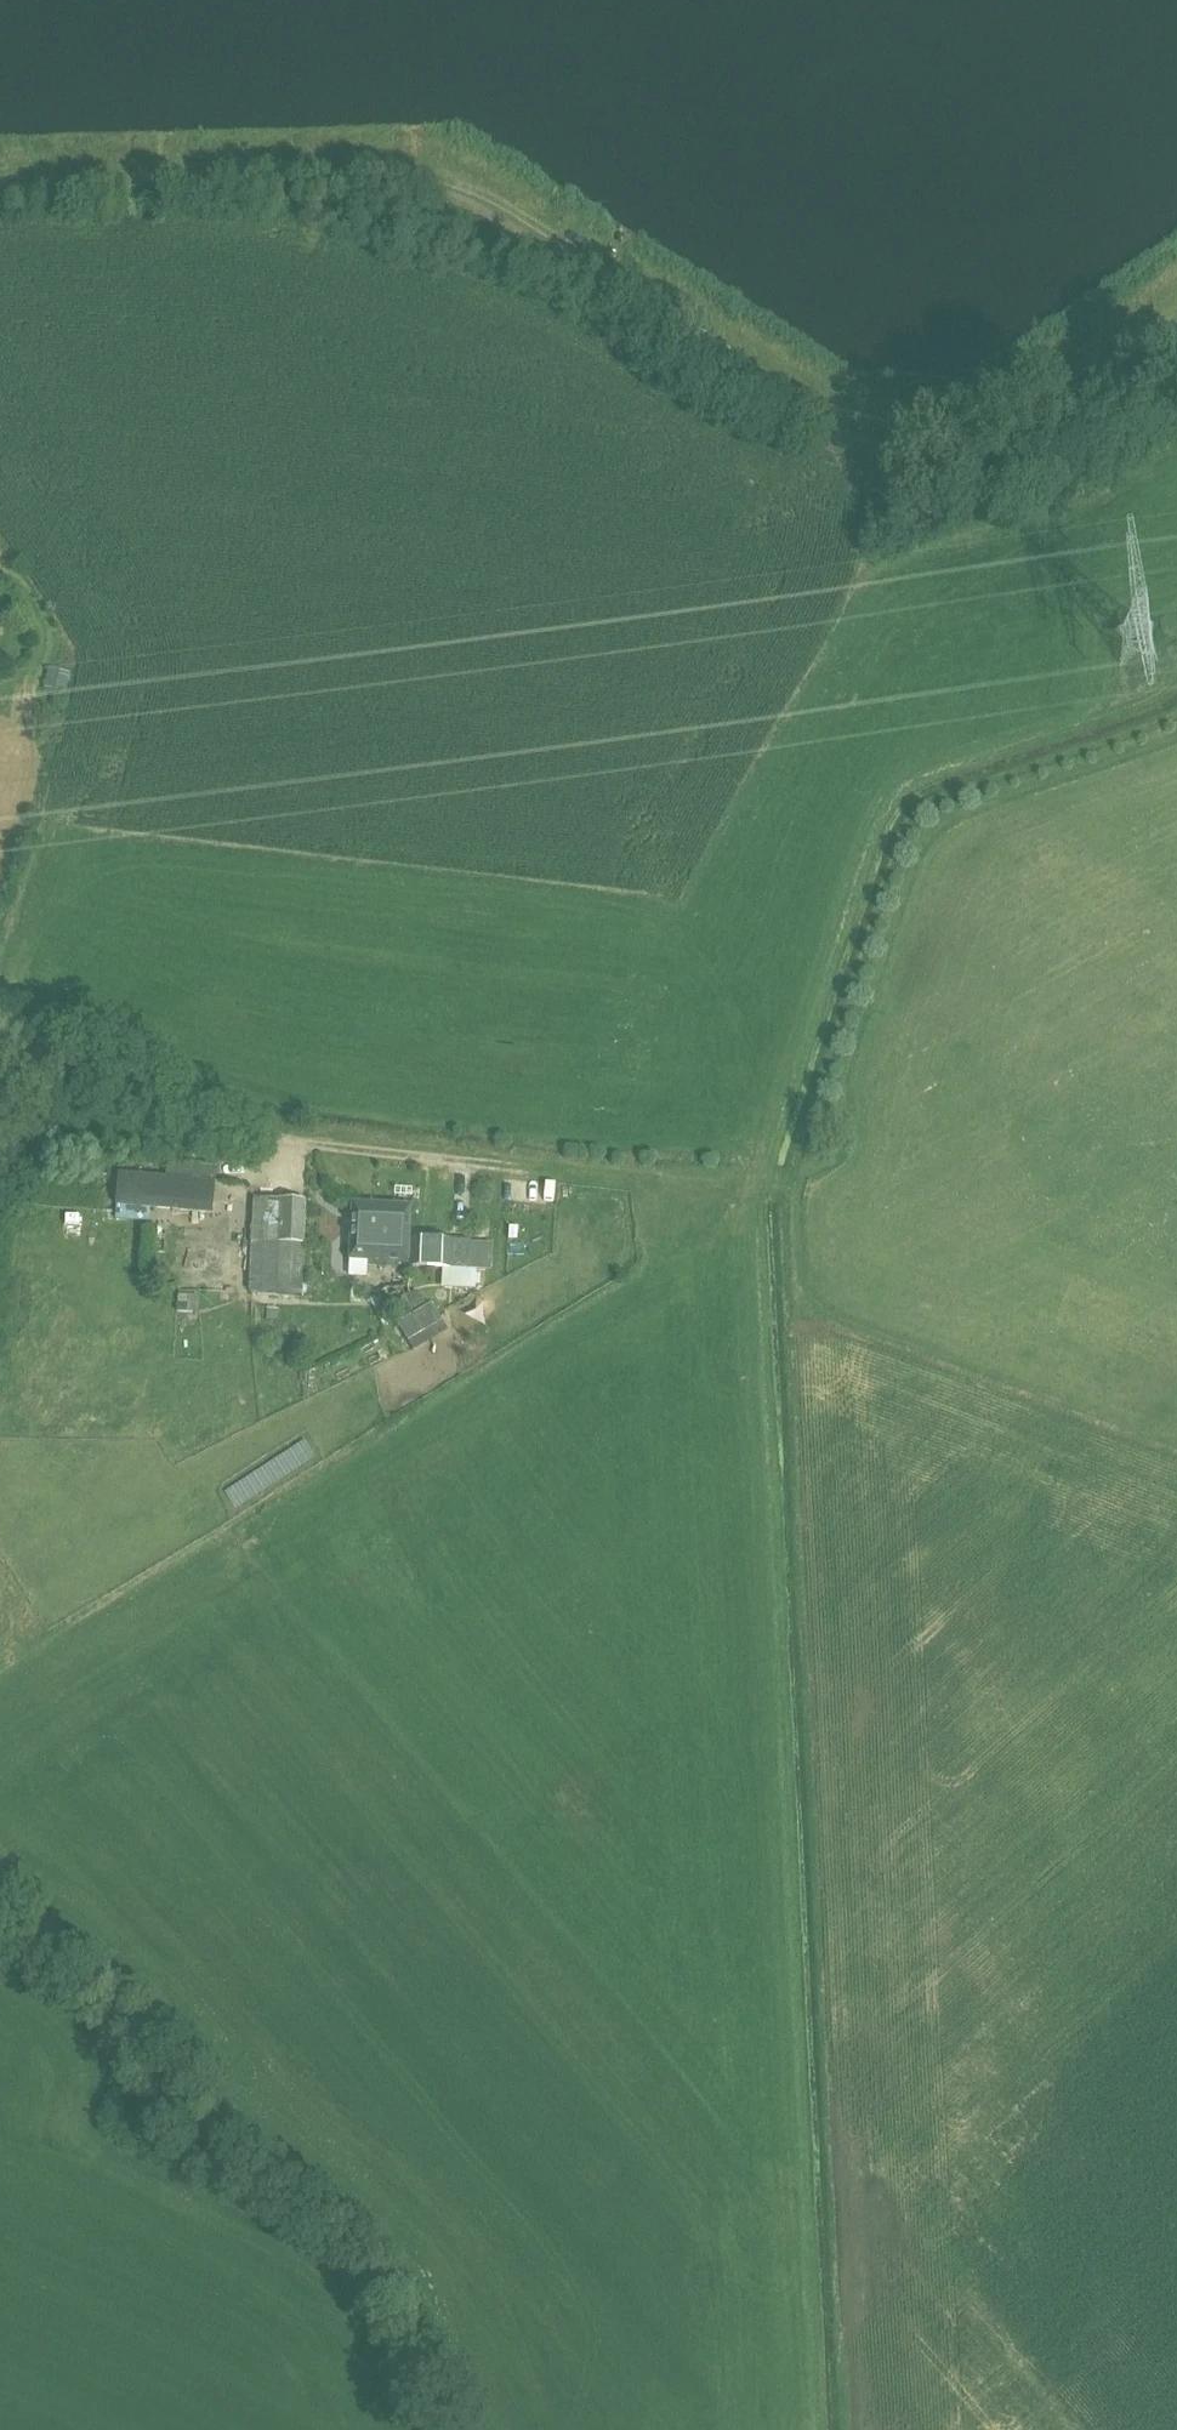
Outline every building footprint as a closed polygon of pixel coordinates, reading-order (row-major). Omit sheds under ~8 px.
[(45,687),(66,691),(70,672),(49,668),(45,687)] [(114,1206),(211,1215),(215,1180),(116,1171),(114,1206)] [(248,1310),(296,1312),(296,1297),(303,1297),(305,1245),(304,1245),(305,1199),(253,1198),(251,1246),(243,1246),(242,1265),(237,1265),(237,1282),(249,1282),(248,1296),(248,1310)] [(367,1266),(409,1268),(412,1207),(352,1204),(351,1260),(366,1261),(367,1266)] [(428,1268),(454,1269),(455,1240),(429,1239),(428,1268)] [(395,1313),(398,1321),(414,1313),(409,1299),(402,1302),(398,1292),(390,1296),(387,1288),(371,1300),(380,1320),(395,1313)] [(409,1299),(414,1313),(426,1307),(417,1291),(407,1295),(409,1299)] [(447,1332),(431,1304),(398,1323),(413,1351),(447,1332)]
